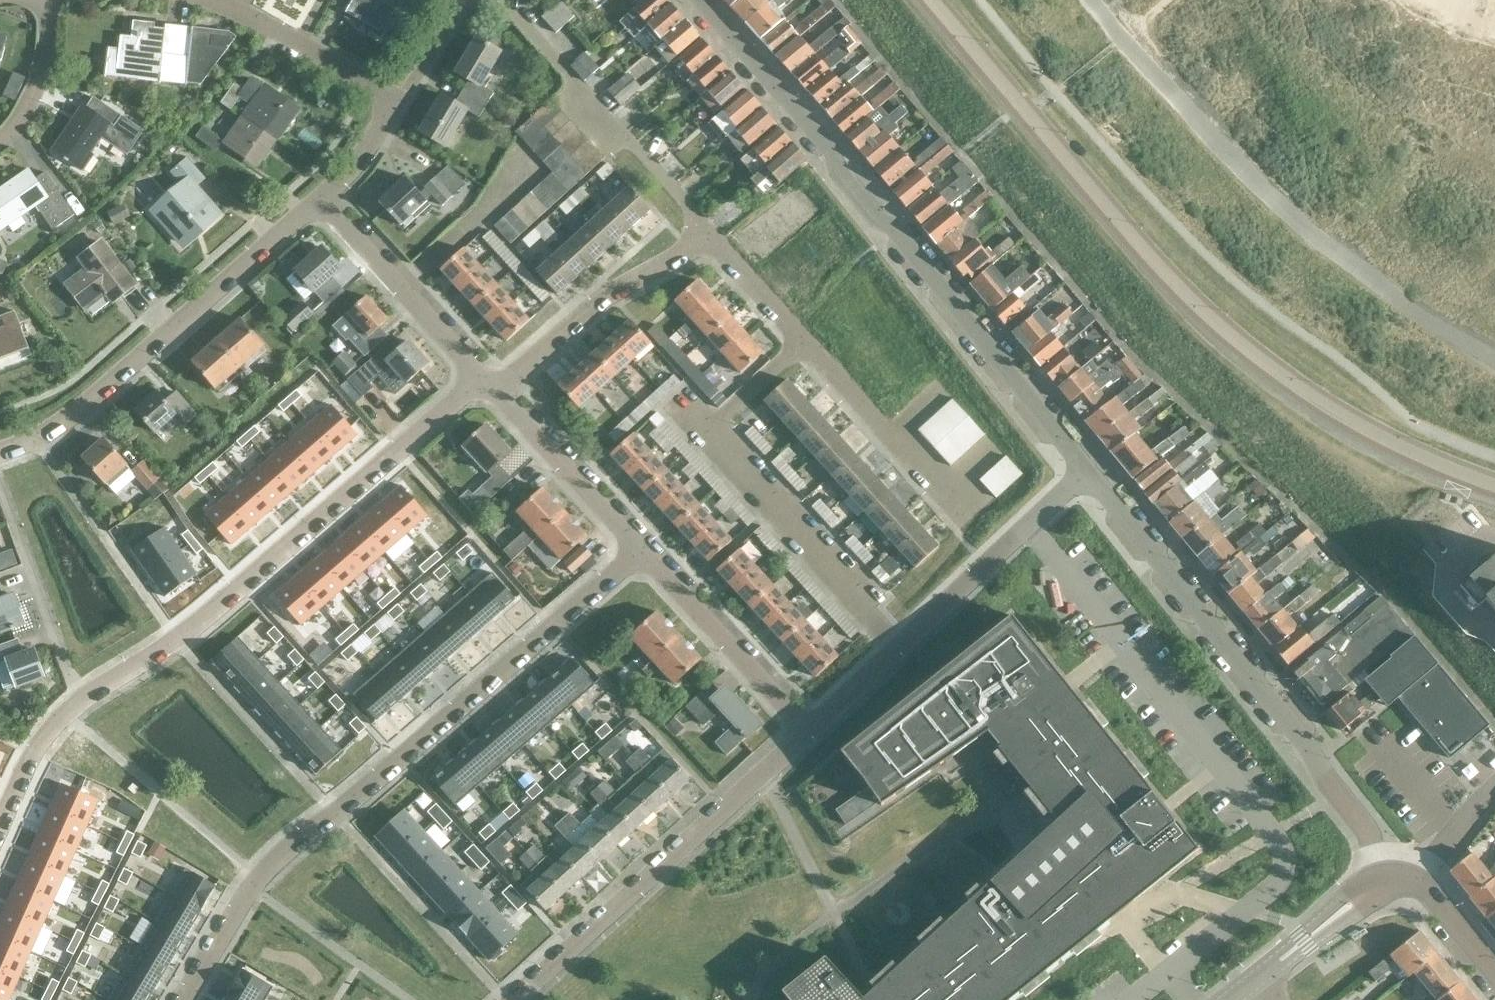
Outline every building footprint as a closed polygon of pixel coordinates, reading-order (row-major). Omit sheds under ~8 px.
[(399,0),(354,0),(347,12),(382,31),(399,0)] [(672,5),(667,0),(644,0),(619,21),(634,38),(645,29),(672,5)] [(730,8),(745,24),(775,0),(739,0),(730,8)] [(790,0),(775,0),(745,24),(760,41),(779,26),(785,21),(786,20),(779,10),(790,0)] [(779,26),(760,41),(775,57),(799,38),(837,7),(832,1),(798,28),(798,29),(793,32),(785,21),(779,26)] [(556,35),(565,26),(573,18),(559,3),(541,19),(556,35)] [(672,5),(645,29),(650,34),(652,32),(659,39),(656,42),(659,45),(686,21),(672,5)] [(799,38),(775,57),(791,74),(814,55),(850,25),(845,19),(808,49),(799,38)] [(686,21),(659,45),(654,49),(667,65),(700,37),(686,21)] [(107,48),(104,77),(105,77),(138,81),(138,73),(160,76),(159,83),(186,87),(186,84),(199,85),(198,86),(199,87),(237,38),(230,33),(193,28),(172,26),(165,25),(164,30),(145,28),(145,26),(145,23),(139,22),(138,26),(137,38),(120,36),(118,50),(108,49),(108,48),(107,48)] [(814,55),(791,74),(806,91),(829,72),(830,71),(848,56),(850,57),(862,47),(848,30),(841,35),(850,46),(845,51),(841,47),(828,58),(832,63),(825,68),(814,55)] [(463,92),(486,106),(493,95),(481,87),(501,55),(477,40),(457,74),(469,81),(463,92)] [(690,78),(716,57),(701,41),(674,64),(679,70),(684,66),(690,73),(688,75),(690,78)] [(583,82),(597,69),(583,55),(569,68),(583,82)] [(870,56),(854,69),(858,74),(866,68),(875,61),(870,56)] [(691,78),(687,82),(698,95),(701,92),(704,95),(701,98),(701,99),(730,73),(716,57),(690,78),(691,78)] [(847,83),(858,74),(854,69),(853,68),(836,81),(829,72),(806,91),(820,106),(821,105),(848,84),(847,83)] [(881,69),(865,83),(858,74),(847,83),(848,84),(821,105),(820,106),(832,121),(860,98),(887,76),(881,69)] [(730,73),(701,99),(703,101),(707,98),(713,106),(710,109),(714,114),(743,89),(730,73)] [(620,106),(639,90),(627,76),(608,92),(620,106)] [(259,125),(278,138),(294,116),(282,108),(287,101),(265,86),(263,89),(251,80),(243,91),(234,85),(221,103),(231,110),(241,95),(253,104),(251,106),(265,116),(259,125)] [(845,136),(866,118),(880,107),(899,91),(894,84),(871,102),(873,105),(869,109),(860,98),(832,121),(845,136)] [(726,138),(761,108),(746,91),(708,124),(723,141),(726,138)] [(486,106),(463,92),(456,103),(443,95),(420,133),(444,148),(466,112),(478,119),(486,106)] [(126,156),(142,131),(92,98),(86,108),(83,106),(53,151),(82,171),(92,156),(89,154),(100,139),(126,156)] [(544,128),(562,112),(551,100),(515,133),(526,145),(544,128)] [(265,116),(251,106),(224,144),(249,162),(258,150),(265,154),(276,139),(277,140),(277,139),(278,138),(259,125),(265,116)] [(866,118),(845,136),(860,154),(891,126),(894,123),(906,114),(901,107),(889,117),(880,107),(866,118)] [(761,108),(726,138),(740,155),(775,124),(761,108)] [(152,110),(151,119),(159,120),(160,110),(152,110)] [(570,122),(562,112),(544,128),(552,138),(570,122)] [(570,122),(552,138),(560,146),(561,147),(579,131),(570,122)] [(891,126),(860,154),(874,170),(899,149),(890,137),(899,129),(894,123),(891,126)] [(754,177),(792,143),(778,127),(740,161),(754,177)] [(215,152),(221,142),(202,128),(195,138),(215,152)] [(544,128),(526,145),(535,154),(552,138),(544,128)] [(588,142),(579,131),(561,147),(571,158),(588,142)] [(560,146),(552,138),(535,154),(542,163),(560,146)] [(912,165),(899,149),(874,170),(893,193),(949,147),(942,138),(916,160),(917,162),(912,165)] [(588,142),(571,158),(579,166),(596,151),(588,142)] [(792,143),(754,177),(751,179),(757,187),(771,174),(777,180),(773,183),(776,187),(807,160),(792,143)] [(561,147),(560,146),(542,163),(553,174),(552,174),(568,192),(586,175),(579,166),(571,158),(561,147)] [(949,147),(893,193),(906,208),(934,186),(926,177),(955,153),(949,147)] [(604,159),(596,151),(579,166),(586,175),(604,159)] [(205,228),(219,216),(194,188),(205,179),(186,159),(170,173),(181,185),(163,202),(171,211),(161,220),(183,244),(203,226),(205,228)] [(924,229),(950,206),(978,182),(963,162),(954,169),(961,179),(941,195),(936,189),(908,211),(924,229)] [(603,182),(615,172),(608,164),(597,174),(603,182)] [(379,202),(400,226),(433,197),(442,207),(465,185),(448,166),(425,187),(426,190),(420,195),(405,178),(379,202)] [(35,207),(51,231),(74,215),(44,173),(35,180),(28,171),(0,190),(0,231),(35,207)] [(552,174),(540,185),(555,203),(568,192),(552,174)] [(555,203),(540,185),(531,193),(546,211),(555,203)] [(470,186),(463,195),(472,202),(480,194),(470,186)] [(610,205),(631,228),(650,211),(629,187),(610,205)] [(577,206),(587,196),(580,189),(570,198),(577,206)] [(715,210),(722,204),(712,192),(705,198),(715,210)] [(546,211),(531,193),(522,202),(537,219),(546,211)] [(971,218),(986,207),(995,200),(988,193),(965,211),(967,214),(961,220),(950,206),(924,229),(938,246),(971,218)] [(566,215),(577,206),(570,198),(559,208),(566,215)] [(995,200),(986,207),(997,222),(1007,214),(995,200)] [(522,202),(512,211),(528,228),(537,219),(522,202)] [(631,228),(610,205),(591,221),(613,245),(631,228)] [(123,207),(106,215),(112,227),(128,219),(123,207)] [(512,211),(503,219),(519,236),(528,228),(512,211)] [(971,218),(938,246),(951,260),(975,240),(984,233),(971,218)] [(519,236),(503,219),(494,227),(509,245),(519,236)] [(613,245),(591,221),(573,238),(594,261),(613,245)] [(544,222),(533,231),(540,239),(548,247),(558,238),(544,222)] [(496,254),(503,247),(489,231),(481,238),(496,254)] [(540,239),(533,231),(523,241),(529,249),(540,239)] [(594,261),(573,238),(555,255),(576,278),(594,261)] [(1017,245),(1010,238),(993,253),(990,249),(985,252),(975,240),(951,260),(964,276),(968,273),(975,280),(993,266),(1017,245)] [(119,298),(133,287),(100,244),(79,260),(87,270),(66,287),(84,310),(102,296),(104,298),(107,296),(104,292),(110,287),(119,298)] [(503,247),(496,254),(508,267),(515,260),(503,247)] [(323,303),(341,287),(332,277),(341,268),(322,248),(295,272),(323,303)] [(458,289),(480,268),(463,250),(441,270),(458,289)] [(576,278),(555,255),(536,272),(557,295),(576,278)] [(993,310),(1031,278),(1022,267),(1005,281),(993,266),(975,280),(971,284),(993,310)] [(496,286),(480,268),(458,289),(474,306),(496,286)] [(528,289),(536,282),(523,268),(515,275),(528,289)] [(1031,278),(993,310),(1006,325),(1025,308),(1030,313),(1052,295),(1047,289),(1044,285),(1031,295),(1032,297),(1023,304),(1020,300),(1042,282),(1035,274),(1031,278)] [(691,320),(714,299),(697,281),(675,302),(691,320)] [(536,282),(528,289),(542,304),(549,297),(536,282)] [(512,304),(496,286),(474,306),(490,324),(512,304)] [(1051,286),(1047,289),(1052,295),(1056,292),(1051,286)] [(13,290),(4,295),(9,304),(18,299),(13,290)] [(342,318),(332,327),(345,342),(356,332),(364,341),(357,347),(365,356),(387,336),(379,327),(388,319),(367,297),(348,315),(346,314),(342,318)] [(714,299),(691,320),(677,333),(684,340),(698,327),(707,338),(730,317),(714,299)] [(512,304),(490,324),(507,342),(529,322),(512,304)] [(1065,305),(1052,315),(1060,325),(1072,314),(1065,305)] [(293,330),(310,315),(303,306),(285,322),(293,330)] [(1027,321),(1012,334),(1027,353),(1055,329),(1057,327),(1060,325),(1052,315),(1046,319),(1039,311),(1027,321)] [(28,350),(13,312),(0,317),(0,361),(28,350)] [(1087,328),(1096,321),(1091,314),(1081,321),(1087,328)] [(746,334),(730,317),(707,338),(723,355),(746,334)] [(216,341),(247,376),(251,372),(244,365),(264,347),(239,320),(216,341)] [(611,339),(632,361),(650,345),(630,322),(611,339)] [(661,347),(669,340),(655,325),(647,332),(661,347)] [(1055,329),(1027,353),(1040,368),(1063,348),(1056,339),(1062,333),(1057,327),(1055,329)] [(763,353),(746,334),(723,355),(740,374),(763,353)] [(632,361),(611,339),(594,355),(614,377),(632,361)] [(669,340),(661,347),(673,360),(681,353),(669,340)] [(247,376),(216,341),(191,362),(215,390),(236,372),(242,380),(247,376)] [(385,349),(348,380),(363,398),(374,389),(370,385),(379,377),(394,394),(406,383),(428,364),(409,342),(391,357),(385,349)] [(1090,362),(1092,360),(1102,353),(1094,342),(1082,351),(1090,362)] [(1063,348),(1040,368),(1057,388),(1081,369),(1063,348)] [(344,375),(355,366),(344,354),(334,364),(344,375)] [(594,355),(576,371),(597,393),(614,377),(594,355)] [(1070,404),(1085,422),(1110,403),(1100,391),(1110,383),(1113,385),(1126,374),(1135,384),(1144,377),(1127,358),(1115,368),(1070,404)] [(1090,362),(1081,369),(1057,388),(1070,404),(1115,368),(1108,361),(1099,368),(1092,360),(1090,362)] [(682,369),(693,382),(701,375),(690,362),(682,369)] [(597,393),(576,371),(558,388),(578,410),(597,393)] [(258,374),(250,381),(261,393),(268,386),(258,374)] [(715,390),(701,375),(693,382),(707,397),(715,390)] [(658,390),(665,398),(680,384),(673,376),(658,390)] [(1085,422),(1098,437),(1128,414),(1122,407),(1146,389),(1145,388),(1150,384),(1144,377),(1135,384),(1110,403),(1085,422)] [(781,421),(805,400),(787,380),(764,401),(781,421)] [(1143,416),(1154,408),(1153,406),(1166,395),(1161,388),(1128,414),(1098,437),(1111,453),(1136,434),(1142,429),(1135,420),(1142,415),(1143,416)] [(665,398),(658,390),(645,402),(652,410),(665,398)] [(715,390),(707,397),(718,409),(726,402),(715,390)] [(287,399),(292,405),(301,397),(296,391),(287,399)] [(185,426),(196,416),(176,393),(165,402),(157,393),(136,412),(154,433),(165,423),(172,431),(182,422),(185,426)] [(283,413),(292,405),(287,399),(278,406),(283,413)] [(953,399),(945,407),(961,425),(969,417),(953,399)] [(805,400),(781,421),(798,439),(821,418),(805,400)] [(331,406),(310,424),(336,454),(357,435),(331,406)] [(945,407),(936,415),(952,433),(961,425),(945,407)] [(636,409),(623,422),(630,430),(643,417),(636,409)] [(657,430),(649,437),(658,446),(673,432),(656,414),(648,421),(657,430)] [(936,415),(927,423),(943,441),(952,433),(936,415)] [(969,417),(961,425),(977,442),(986,434),(969,417)] [(838,436),(821,418),(798,439),(814,457),(838,436)] [(630,430),(623,422),(608,436),(615,443),(630,430)] [(943,441),(927,423),(918,431),(934,449),(943,441)] [(310,424),(289,443),(315,472),(336,454),(310,424)] [(961,425),(952,433),(968,450),(977,442),(961,425)] [(254,427),(245,435),(251,441),(260,433),(254,427)] [(493,477),(482,488),(473,495),(469,491),(460,500),(474,515),(512,480),(502,469),(502,470),(497,464),(510,452),(487,427),(465,448),(488,473),(488,472),(493,477)] [(1150,453),(1136,434),(1111,453),(1133,479),(1162,457),(1188,436),(1183,428),(1150,453)] [(754,445),(762,439),(753,429),(745,435),(754,445)] [(673,432),(658,446),(666,455),(674,448),(679,454),(687,447),(673,432)] [(952,433),(943,441),(959,458),(968,450),(952,433)] [(1204,447),(1213,440),(1207,434),(1168,465),(1162,457),(1133,479),(1145,494),(1193,456),(1204,447)] [(251,441),(245,435),(236,443),(241,449),(251,441)] [(627,474),(650,453),(633,435),(611,455),(627,474)] [(854,455),(838,436),(814,457),(831,476),(854,455)] [(772,450),(762,439),(754,445),(765,457),(772,450)] [(104,440),(83,458),(105,485),(106,484),(115,494),(135,477),(131,473),(126,467),(126,466),(104,440)] [(1220,449),(1213,440),(1204,447),(1212,455),(1220,449)] [(943,441),(934,449),(950,467),(959,458),(943,441)] [(289,443),(268,461),(294,491),(315,472),(289,443)] [(698,474),(706,467),(693,452),(685,460),(690,465),(682,472),(690,481),(698,474)] [(666,471),(650,453),(627,474),(644,491),(666,471)] [(854,455),(831,476),(848,494),(871,473),(854,455)] [(1181,474),(1197,462),(1193,456),(1145,494),(1154,505),(1181,482),(1176,475),(1179,472),(1181,474)] [(996,465),(1013,482),(1021,474),(1006,457),(996,465)] [(268,461),(247,479),(273,509),(294,491),(268,461)] [(143,462),(131,473),(135,477),(147,491),(155,500),(171,487),(166,481),(163,484),(159,480),(143,462)] [(203,471),(209,477),(218,469),(213,463),(203,471)] [(1181,482),(1154,505),(1170,524),(1194,504),(1184,492),(1210,470),(1205,463),(1181,482)] [(786,465),(779,472),(789,483),(796,476),(786,465)] [(1013,482),(996,465),(988,473),(1004,490),(1013,482)] [(706,467),(698,474),(712,489),(719,482),(706,467)] [(200,485),(209,477),(203,471),(194,479),(200,485)] [(666,471),(644,491),(660,509),(682,489),(666,471)] [(888,492),(871,473),(848,494),(864,513),(888,492)] [(1004,490),(988,473),(979,481),(995,498),(1004,490)] [(796,476),(789,483),(798,493),(806,487),(796,476)] [(247,479),(226,498),(252,527),(273,509),(247,479)] [(510,483),(503,490),(510,498),(517,491),(510,483)] [(1218,510),(1210,500),(1224,489),(1219,483),(1170,524),(1183,540),(1214,514),(1218,510)] [(1257,483),(1249,489),(1259,501),(1267,495),(1257,483)] [(401,487),(380,505),(406,535),(427,516),(401,487)] [(723,516),(738,502),(725,488),(718,495),(722,500),(715,507),(723,516)] [(530,528),(503,552),(512,562),(529,547),(565,513),(544,489),(517,514),(530,528)] [(682,489),(660,509),(676,527),(698,506),(682,489)] [(904,510),(888,492),(864,513),(881,531),(904,510)] [(226,498),(205,516),(231,546),(252,527),(226,498)] [(822,518),(830,512),(820,501),(812,508),(822,518)] [(738,502),(723,516),(732,526),(739,518),(745,524),(752,517),(738,502)] [(380,505),(359,523),(385,553),(406,535),(380,505)] [(698,506),(676,527),(692,544),(714,524),(698,506)] [(1223,536),(1239,523),(1246,517),(1238,507),(1220,521),(1214,514),(1183,540),(1197,557),(1223,536)] [(921,528),(904,510),(881,531),(897,549),(921,528)] [(839,522),(830,512),(822,518),(832,529),(839,522)] [(565,513),(529,547),(535,554),(550,570),(560,561),(561,561),(587,537),(565,513)] [(359,523),(338,541),(364,571),(385,553),(359,523)] [(714,524),(692,544),(709,563),(731,542),(714,524)] [(1300,536),(1308,530),(1303,525),(1296,532),(1300,536)] [(1260,539),(1266,534),(1259,526),(1255,529),(1237,544),(1238,546),(1233,550),(1223,536),(1197,557),(1213,576),(1259,538),(1260,539)] [(772,554),(780,547),(761,527),(754,534),(772,554)] [(164,528),(131,551),(148,574),(180,552),(164,528)] [(938,548),(921,528),(897,549),(915,569),(938,548)] [(195,541),(188,531),(181,536),(188,546),(195,541)] [(1307,531),(1291,545),(1297,551),(1313,538),(1307,531)] [(856,555),(863,548),(853,538),(846,544),(856,555)] [(1260,539),(1259,538),(1213,576),(1229,594),(1256,571),(1245,557),(1250,552),(1253,555),(1265,546),(1260,539)] [(196,555),(202,550),(195,541),(188,546),(196,555)] [(338,541),(317,560),(343,589),(364,571),(338,541)] [(473,553),(466,545),(456,554),(462,562),(473,553)] [(583,546),(563,564),(573,575),(579,569),(584,575),(596,565),(591,559),(593,557),(583,546)] [(780,547),(772,554),(785,569),(793,562),(780,547)] [(873,558),(863,548),(856,555),(865,565),(873,558)] [(734,589),(756,569),(739,551),(717,571),(734,589)] [(0,557),(5,571),(17,567),(12,552),(0,557)] [(180,552),(148,574),(164,598),(197,575),(180,552)] [(427,560),(433,567),(442,559),(437,552),(427,560)] [(1485,601),(1494,612),(1494,557),(1459,588),(1476,609),(1485,601)] [(317,560),(296,578),(322,608),(343,589),(317,560)] [(427,560),(418,568),(424,575),(433,567),(427,560)] [(1244,613),(1264,595),(1257,585),(1277,568),(1270,560),(1256,571),(1229,594),(1244,613)] [(450,573),(443,565),(433,574),(439,582),(450,573)] [(882,583),(890,577),(880,566),(873,573),(882,583)] [(804,589),(812,582),(799,568),(791,575),(804,589)] [(756,569),(734,589),(750,607),(772,586),(756,569)] [(515,600),(492,573),(469,594),(492,620),(515,600)] [(1288,577),(1280,583),(1285,589),(1293,583),(1288,577)] [(296,578),(274,596),(300,626),(322,608),(296,578)] [(825,596),(812,582),(804,589),(817,603),(825,596)] [(1279,584),(1264,595),(1244,613),(1258,630),(1281,611),(1273,600),(1284,591),(1279,584)] [(427,593),(420,585),(410,594),(416,602),(427,593)] [(772,586),(750,607),(766,624),(788,604),(772,586)] [(1295,614),(1319,594),(1314,587),(1300,598),(1299,597),(1281,611),(1258,630),(1274,649),(1298,628),(1287,614),(1292,610),(1295,614)] [(400,595),(395,589),(385,597),(391,603),(400,595)] [(550,590),(542,597),(547,602),(550,605),(558,598),(550,590)] [(25,624),(14,596),(3,600),(0,591),(0,633),(25,624)] [(469,640),(492,620),(469,594),(445,614),(469,640)] [(376,605),(382,611),(391,603),(385,597),(376,605)] [(1296,673),(1295,674),(1321,706),(1393,647),(1396,651),(1415,636),(1382,597),(1361,614),(1343,629),(1349,637),(1347,639),(1341,632),(1326,645),(1296,671),(1296,673)] [(836,624),(844,617),(831,603),(823,610),(836,624)] [(788,604),(766,624),(782,642),(804,621),(788,604)] [(404,613),(397,605),(387,614),(393,622),(404,613)] [(642,671),(679,637),(657,613),(631,637),(646,654),(636,664),(642,671)] [(469,640),(445,614),(422,634),(445,660),(469,640)] [(1332,615),(1326,620),(1333,628),(1339,623),(1332,615)] [(781,993),(787,999),(1011,999),(1020,993),(1198,851),(1011,617),(840,753),(864,783),(867,786),(876,801),(881,807),(960,752),(989,732),(1001,747),(998,750),(1060,828),(1063,826),(1066,829),(996,885),(992,881),(863,999),(825,958),(781,993)] [(858,633),(844,617),(836,624),(851,640),(858,633)] [(1298,628),(1274,649),(1288,666),(1333,628),(1326,620),(1309,634),(1310,635),(1308,637),(1300,627),(1298,628)] [(804,621),(782,642),(798,659),(820,639),(804,621)] [(353,625),(344,633),(349,639),(358,631),(353,625)] [(381,633),(374,625),(363,634),(370,642),(381,633)] [(283,638),(273,628),(266,634),(276,645),(283,638)] [(344,633),(335,641),(340,647),(349,639),(344,633)] [(445,660),(422,634),(399,655),(422,681),(445,660)] [(258,660),(237,637),(212,661),(233,684),(258,660)] [(679,637),(642,671),(649,678),(659,668),(675,685),(701,661),(679,637)] [(820,639),(798,659),(815,678),(838,658),(820,639)] [(1415,640),(1367,681),(1388,703),(1399,694),(1448,757),(1486,727),(1415,640)] [(44,677),(34,650),(23,654),(19,641),(0,648),(0,664),(7,662),(16,687),(44,677)] [(358,653),(351,645),(340,654),(347,662),(358,653)] [(304,661),(294,650),(287,657),(296,667),(304,661)] [(309,657),(318,667),(325,660),(317,650),(309,657)] [(422,681),(399,655),(387,665),(376,675),(399,701),(422,681)] [(595,686),(572,659),(549,680),(571,706),(595,686)] [(279,683),(258,660),(233,684),(253,707),(279,683)] [(324,683),(315,673),(308,680),(317,690),(324,683)] [(399,701),(376,675),(353,695),(376,721),(399,701)] [(571,706),(549,680),(525,700),(548,726),(571,706)] [(300,706),(279,683),(253,707),(274,729),(300,706)] [(1321,706),(1326,713),(1341,732),(1376,703),(1369,694),(1358,703),(1350,694),(1352,692),(1347,685),(1321,706)] [(726,757),(760,725),(725,686),(715,695),(708,687),(686,707),(704,727),(721,711),(734,726),(714,744),(726,757)] [(345,706),(335,695),(328,702),(337,712),(345,706)] [(538,735),(548,726),(525,700),(502,720),(525,746),(538,735)] [(321,728),(300,706),(274,729),(295,752),(321,728)] [(366,728),(356,718),(349,725),(358,735),(366,728)] [(676,718),(665,727),(675,738),(685,729),(676,718)] [(525,746),(502,720),(479,740),(501,766),(525,746)] [(637,723),(629,730),(634,736),(642,729),(637,723)] [(601,741),(612,732),(605,724),(594,733),(601,741)] [(342,751),(321,728),(295,752),(316,775),(342,751)] [(616,737),(597,753),(605,762),(623,746),(616,737)] [(479,740),(455,760),(478,786),(501,766),(479,740)] [(571,753),(578,761),(589,752),(582,744),(571,753)] [(640,749),(633,755),(671,797),(689,780),(671,761),(673,760),(663,750),(651,761),(640,749)] [(671,797),(633,755),(625,762),(636,774),(626,783),(653,813),(671,797)] [(594,759),(593,762),(595,765),(599,765),(602,763),(602,760),(600,757),(596,756),(594,759)] [(455,760),(432,780),(455,806),(457,804),(463,811),(475,801),(469,794),(478,786),(455,760)] [(548,773),(555,781),(562,775),(565,772),(559,764),(548,773)] [(566,780),(562,784),(569,792),(578,784),(571,776),(566,780)] [(653,813),(626,783),(616,793),(605,781),(597,788),(635,829),(653,813)] [(525,793),(532,801),(542,792),(536,784),(525,793)] [(62,785),(51,811),(87,827),(98,801),(62,785)] [(867,786),(835,808),(845,822),(876,801),(867,786)] [(635,829),(597,788),(590,795),(610,816),(600,826),(617,845),(635,829)] [(530,801),(525,796),(519,800),(524,806),(530,801)] [(502,813),(509,821),(519,812),(513,804),(502,813)] [(435,822),(444,813),(436,805),(427,813),(435,822)] [(51,811),(40,836),(75,852),(87,827),(51,811)] [(394,858),(423,831),(404,811),(375,837),(393,857),(394,858)] [(443,831),(452,822),(444,813),(435,822),(443,831)] [(617,845),(600,826),(591,816),(580,826),(569,814),(562,820),(599,862),(617,845)] [(599,862),(562,820),(554,827),(568,843),(558,852),(564,858),(581,878),(599,862)] [(485,842),(495,832),(489,825),(478,834),(485,842)] [(512,827),(507,831),(515,839),(521,833),(514,825),(512,827)] [(413,879),(442,852),(423,831),(394,858),(412,877),(413,879)] [(134,836),(127,832),(121,843),(129,846),(134,836)] [(505,833),(497,841),(504,848),(512,841),(505,833)] [(40,836),(28,861),(64,877),(75,852),(40,836)] [(500,866),(511,857),(496,840),(485,850),(500,866)] [(140,859),(146,846),(137,842),(131,854),(140,859)] [(116,854),(123,857),(129,846),(121,843),(116,854)] [(153,843),(147,853),(158,860),(165,849),(153,843)] [(481,854),(473,845),(464,853),(472,862),(481,854)] [(581,878),(564,858),(555,866),(547,857),(545,859),(534,846),(526,853),(564,894),(581,878)] [(461,873),(442,852),(413,879),(430,898),(432,899),(461,873)] [(526,853),(519,860),(533,875),(522,884),(528,891),(546,911),(564,894),(526,853)] [(489,863),(481,854),(472,862),(480,871),(489,863)] [(1493,867),(1494,868),(1490,873),(1483,866),(1481,868),(1471,855),(1449,872),(1463,889),(1463,892),(1466,896),(1467,895),(1470,899),(1470,898),(1471,899),(1494,879),(1494,865),(1493,867)] [(28,861),(17,887),(53,903),(64,877),(28,861)] [(126,886),(133,874),(124,869),(117,882),(126,886)] [(200,913),(215,886),(185,869),(170,895),(200,913)] [(479,893),(461,873),(432,899),(449,918),(450,920),(479,893)] [(1471,899),(1470,898),(1470,899),(1486,920),(1494,912),(1494,879),(1471,899)] [(104,896),(109,885),(102,881),(96,892),(104,896)] [(518,895),(510,886),(501,894),(509,903),(518,895)] [(17,887),(6,912),(41,928),(53,903),(17,887)] [(96,892),(91,903),(98,906),(104,896),(96,892)] [(469,940),(498,914),(479,893),(450,920),(468,939),(469,940)] [(184,939),(200,913),(170,895),(154,922),(184,939)] [(517,912),(526,904),(518,895),(509,903),(517,912)] [(112,913),(119,901),(110,896),(104,909),(112,913)] [(0,925),(0,940),(30,953),(41,928),(6,912),(0,925)] [(1486,920),(1494,930),(1494,912),(1486,920)] [(500,950),(517,934),(498,914),(469,940),(487,960),(488,961),(491,958),(494,961),(502,953),(500,950)] [(168,966),(184,939),(154,922),(138,948),(168,966)] [(99,941),(105,928),(96,924),(90,937),(99,941)] [(71,941),(79,945),(84,934),(77,930),(71,941)] [(1408,978),(1412,974),(1436,953),(1419,932),(1367,974),(1374,982),(1390,970),(1387,966),(1393,961),(1408,978)] [(19,979),(30,953),(0,940),(0,970),(19,979)] [(66,952),(73,956),(79,945),(71,941),(66,952)] [(152,992),(168,966),(138,948),(122,974),(152,992)] [(85,968),(91,956),(82,951),(76,964),(85,968)] [(1412,974),(1434,999),(1438,999),(1447,993),(1459,982),(1436,953),(1412,974)] [(19,979),(0,970),(0,999),(9,999),(19,979)] [(273,988),(243,970),(227,997),(233,999),(266,999),(273,988)] [(152,992),(122,974),(107,999),(148,999),(152,992)] [(71,995),(77,983),(68,978),(62,991),(71,995)] [(54,994),(59,983),(52,980),(46,990),(54,994)] [(1438,999),(1473,999),(1459,982),(1447,993),(1438,999)] [(46,990),(41,999),(51,999),(54,994),(46,990)]
